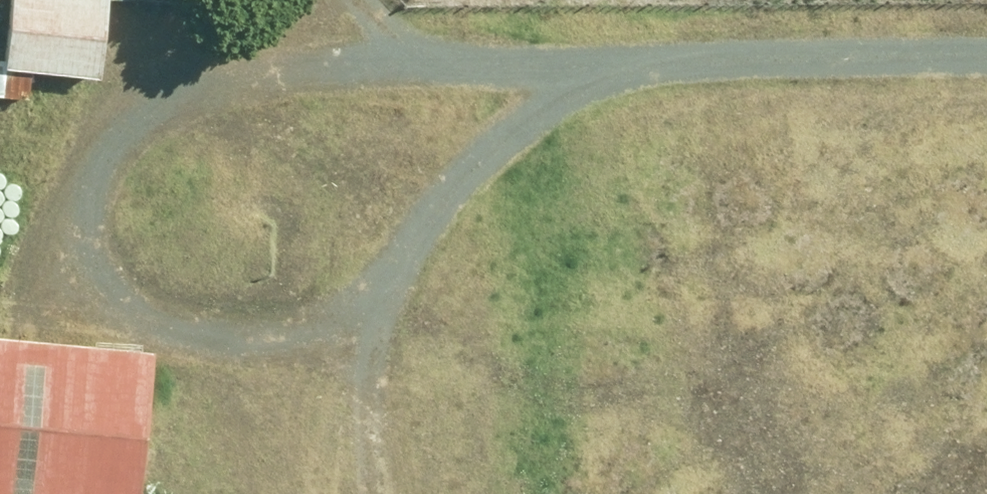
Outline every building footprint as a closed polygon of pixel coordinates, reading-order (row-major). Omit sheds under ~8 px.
[(8,67),(106,80),(116,0),(16,0),(8,67)] [(0,333),(0,493),(134,493),(150,350),(0,333)]
